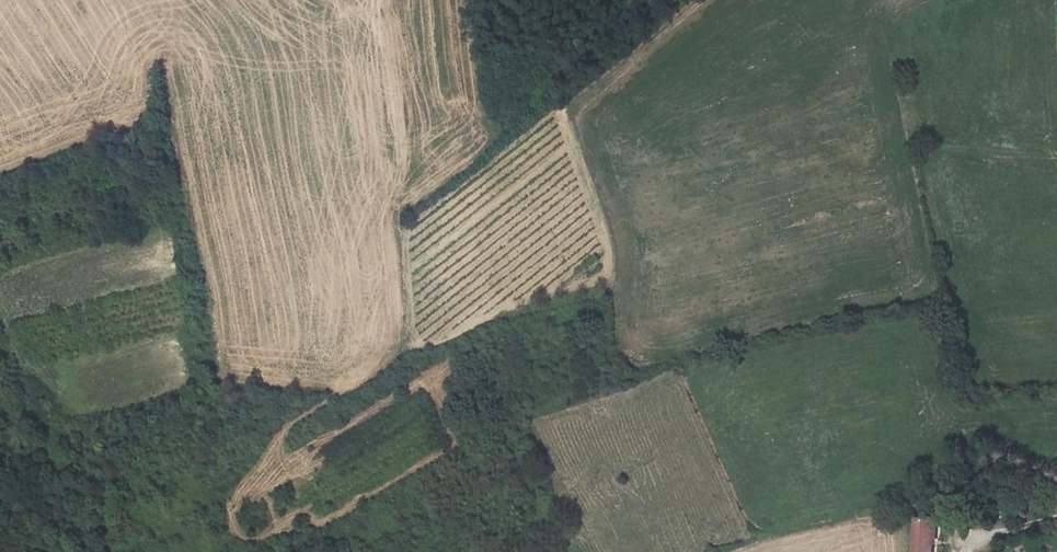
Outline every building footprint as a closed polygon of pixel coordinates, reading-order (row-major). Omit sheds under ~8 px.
[(932,506),(914,505),(911,551),(932,551),(932,506)]
